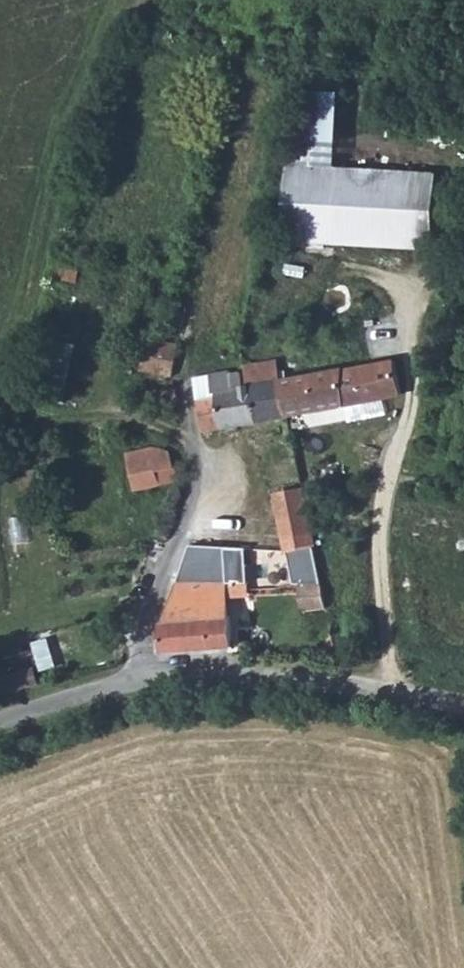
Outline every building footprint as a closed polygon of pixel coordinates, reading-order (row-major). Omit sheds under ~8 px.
[(302,98),(296,166),(338,171),(341,101),(302,98)] [(338,171),(296,166),(291,167),(281,237),(432,254),(441,182),(338,171)] [(165,336),(163,354),(180,356),(183,337),(165,336)] [(416,342),(303,362),(308,400),(421,381),(418,361),(416,342)] [(302,351),(264,357),(270,407),(308,400),(303,362),(302,351)] [(234,382),(213,387),(218,413),(218,416),(270,407),(264,357),(250,359),(246,354),(231,358),(234,382)] [(170,375),(159,378),(160,386),(171,384),(170,375)] [(158,449),(127,457),(125,458),(137,492),(170,484),(158,449)] [(210,504),(199,552),(235,558),(244,510),(210,504)] [(241,643),(247,566),(214,561),(197,559),(191,586),(182,606),(177,641),(241,643)] [(268,569),(247,566),(246,582),(266,584),(268,569)] [(336,602),(335,579),(315,576),(316,602),(336,602)]
